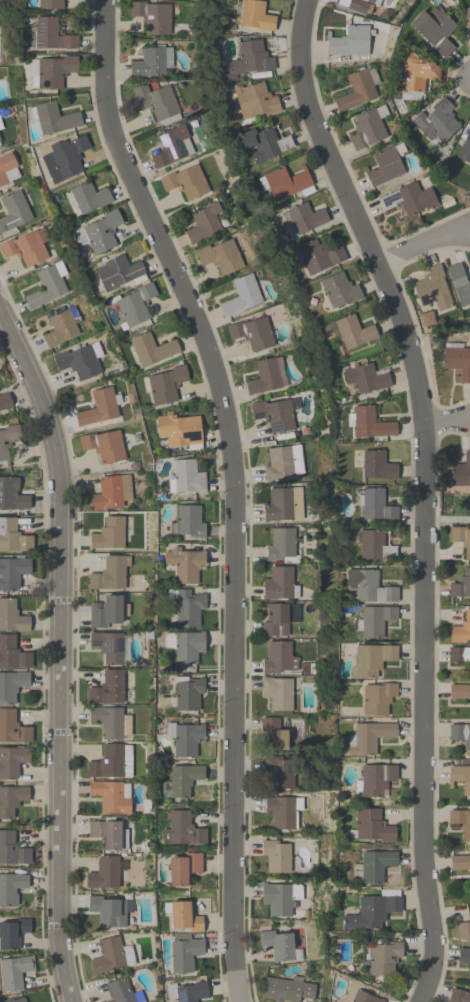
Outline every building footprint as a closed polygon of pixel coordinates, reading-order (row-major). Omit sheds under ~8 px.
[(39,9),(39,0),(63,0),(63,9),(39,9)] [(235,14),(237,0),(258,0),(265,1),(264,14),(276,16),(274,31),(258,29),(258,28),(240,25),(241,14),(235,14)] [(346,8),(349,0),(381,0),(378,7),(377,7),(376,8),(373,7),(370,14),(366,13),(365,15),(346,8)] [(171,35),(145,35),(146,22),(142,22),(142,16),(129,16),(129,2),(146,2),(146,4),(171,4),(171,35)] [(457,26),(445,37),(455,48),(444,58),(409,23),(418,14),(422,9),(423,11),(425,14),(435,4),(457,26)] [(36,17),(57,17),(57,35),(79,35),(78,48),(35,48),(36,17)] [(369,28),(375,28),(374,39),(373,39),(373,47),(369,46),(369,62),(351,61),(351,54),(327,54),(327,31),(330,31),(330,38),(341,38),(341,36),(347,36),(347,25),(352,25),(352,17),(355,17),(355,19),(360,19),(360,20),(368,20),(368,25),(369,25),(369,28)] [(238,42),(262,39),(263,51),(267,51),(268,57),(273,56),(275,69),(236,74),(237,79),(221,82),(219,67),(226,66),(226,62),(232,61),(232,60),(240,59),(238,42)] [(173,67),(165,67),(165,74),(147,75),(147,76),(131,76),(130,61),(143,60),(142,48),(154,47),(154,44),(164,44),(164,47),(172,47),(173,67)] [(393,87),(396,61),(403,62),(403,59),(404,59),(405,52),(408,53),(409,52),(414,52),(414,53),(417,54),(417,58),(423,59),(422,62),(424,63),(424,61),(434,62),(434,65),(440,65),(439,79),(425,78),(423,102),(402,99),(407,110),(399,114),(393,103),(400,99),(402,88),(401,88),(393,87)] [(63,89),(38,89),(38,58),(62,59),(62,55),(78,56),(78,72),(66,72),(66,77),(63,77),(63,89)] [(367,70),(373,67),(379,83),(373,85),(378,97),(342,111),(343,111),(339,113),(333,99),(353,91),(346,75),(366,67),(367,70)] [(254,116),(256,120),(245,124),(244,119),(243,120),(232,88),(241,85),(242,88),(263,81),(267,93),(270,92),(271,97),(276,96),(281,110),(266,116),(265,112),(254,116)] [(170,86),(174,84),(184,109),(180,111),(180,112),(179,113),(181,118),(161,126),(159,121),(157,121),(153,110),(149,112),(147,107),(137,111),(131,96),(134,95),(132,89),(136,88),(135,87),(142,84),(142,86),(146,84),(149,92),(169,84),(170,86)] [(411,132),(405,126),(420,112),(418,110),(438,91),(454,107),(450,111),(454,115),(452,116),(461,125),(443,143),(441,141),(436,146),(418,126),(415,129),(411,132)] [(37,118),(32,119),(29,108),(35,106),(34,105),(55,100),(59,116),(79,111),(83,126),(78,127),(78,126),(42,135),(37,118)] [(375,108),(384,104),(389,114),(380,118),(388,137),(355,151),(349,137),(357,133),(353,125),(358,123),(355,116),(374,107),(375,108)] [(150,157),(163,152),(156,135),(184,123),(190,137),(188,137),(194,152),(188,154),(189,156),(156,169),(150,157)] [(278,140),(290,134),(291,136),(290,136),(294,145),(294,144),(295,146),(282,151),(283,152),(255,164),(250,153),(257,150),(254,145),(244,149),(238,135),(253,128),(256,133),(272,126),(278,140)] [(461,147),(469,130),(469,163),(457,157),(462,147),(461,147)] [(51,159),(45,162),(42,157),(48,154),(48,153),(52,151),(49,145),(57,142),(65,139),(67,144),(70,143),(69,141),(85,134),(91,147),(79,153),(81,158),(78,160),(83,170),(60,181),(51,159)] [(372,187),(363,167),(366,166),(369,172),(378,168),(372,155),(393,145),(394,146),(402,142),(406,151),(401,153),(402,155),(398,157),(405,172),(372,187)] [(12,181),(0,186),(0,156),(11,151),(18,166),(16,167),(20,176),(11,180),(12,181)] [(210,191),(187,201),(182,190),(179,192),(177,187),(165,192),(159,178),(174,171),(175,173),(197,163),(210,191)] [(311,185),(314,191),(303,196),(300,191),(275,202),(268,188),(263,190),(258,179),(263,176),(263,175),(283,166),(288,178),(303,171),(301,165),(304,164),(313,185),(311,185)] [(67,185),(84,177),(87,182),(90,181),(95,193),(107,187),(113,201),(98,208),(98,207),(81,215),(77,205),(72,207),(66,194),(70,192),(70,190),(67,185)] [(406,215),(400,217),(395,206),(384,211),(378,198),(395,190),(395,189),(416,180),(420,191),(430,186),(439,205),(427,211),(425,207),(406,216),(406,215)] [(33,218),(0,233),(0,218),(8,214),(1,198),(20,189),(33,218)] [(196,226),(191,214),(210,205),(217,201),(222,211),(215,214),(222,229),(205,237),(206,238),(191,245),(185,231),(196,226)] [(292,223),(285,227),(279,214),(286,210),(287,210),(287,208),(294,205),(294,206),(306,201),(312,213),(323,207),(329,220),(298,235),(292,223)] [(88,242),(79,246),(75,239),(77,238),(74,231),(104,217),(103,214),(116,208),(123,223),(113,228),(115,232),(112,234),(117,245),(94,255),(88,242)] [(4,258),(0,249),(0,244),(13,238),(14,240),(36,229),(36,230),(43,227),(49,240),(42,243),(49,257),(26,268),(21,257),(18,258),(16,253),(4,258)] [(209,245),(210,248),(232,238),(244,266),(221,276),(217,265),(213,266),(211,262),(201,266),(194,251),(209,245)] [(295,247),(315,238),(318,244),(323,242),(326,251),(341,245),(347,259),(308,276),(295,247)] [(144,274),(146,279),(134,285),(132,279),(115,287),(116,288),(106,292),(95,269),(104,265),(103,262),(123,253),(129,265),(140,260),(146,273),(144,274)] [(35,272),(61,260),(67,274),(61,277),(68,292),(29,310),(23,297),(42,288),(35,272)] [(467,281),(469,280),(469,303),(460,307),(446,267),(460,262),(467,281)] [(421,306),(412,283),(424,279),(423,276),(429,273),(427,268),(439,263),(446,279),(443,280),(453,306),(439,311),(435,301),(421,306)] [(331,305),(324,308),(322,302),(328,299),(320,280),(342,270),(347,282),(349,281),(352,286),(357,284),(363,298),(348,304),(347,301),(332,308),(331,305)] [(232,280),(252,272),(263,302),(227,315),(228,316),(224,318),(218,304),(238,296),(232,280)] [(115,300),(136,290),(136,289),(151,281),(158,295),(146,300),(148,305),(145,306),(150,317),(128,328),(115,300)] [(54,330),(48,318),(71,307),(73,311),(77,310),(79,315),(78,315),(79,316),(76,318),(78,322),(75,323),(79,333),(62,341),(63,342),(48,349),(42,335),(54,330)] [(333,341),(331,337),(330,337),(325,325),(353,313),(360,329),(373,324),(378,337),(346,350),(341,338),(333,341)] [(275,346),(251,352),(248,340),(245,341),(243,336),(230,340),(226,325),(243,321),(243,323),(266,316),(275,346)] [(129,339),(149,331),(156,347),(175,339),(181,352),(177,354),(176,353),(142,368),(129,339)] [(97,341),(103,356),(96,358),(102,372),(79,381),(74,370),(71,371),(69,367),(59,371),(53,356),(67,350),(68,353),(90,344),(97,341)] [(458,347),(469,348),(469,383),(460,382),(460,369),(443,368),(443,347),(449,347),(449,343),(458,343),(458,347)] [(276,358),(280,357),(282,367),(284,376),(285,376),(287,385),(282,386),(282,387),(252,394),(248,395),(245,381),(258,378),(255,361),(276,357),(276,358)] [(374,372),(387,368),(392,386),(377,390),(376,389),(358,394),(357,392),(349,394),(343,370),(372,362),(374,372)] [(150,391),(146,392),(143,378),(147,377),(147,376),(172,370),(171,368),(185,364),(189,380),(177,383),(178,388),(175,388),(178,400),(154,405),(150,391)] [(114,394),(120,393),(123,406),(117,407),(119,417),(82,425),(82,426),(77,427),(74,413),(95,408),(91,390),(112,386),(114,394)] [(13,406),(0,411),(0,395),(8,392),(13,406)] [(299,409),(292,410),(295,429),(271,434),(268,422),(265,422),(264,418),(253,420),(250,404),(265,401),(266,403),(297,397),(299,409)] [(354,426),(348,426),(347,413),(353,413),(353,406),(374,405),(375,422),(396,421),(397,436),(392,436),(392,435),(355,437),(354,426)] [(168,450),(160,451),(159,445),(168,444),(167,436),(157,437),(155,416),(175,414),(176,418),(199,416),(202,443),(168,447),(168,450)] [(10,466),(0,468),(0,430),(5,429),(4,426),(19,424),(22,440),(10,442),(11,447),(8,447),(10,459),(9,460),(10,466)] [(126,459),(124,459),(125,461),(116,463),(116,461),(101,465),(99,453),(96,454),(94,448),(82,451),(78,436),(95,433),(96,434),(119,429),(126,459)] [(294,474),(282,476),(283,479),(271,480),(271,481),(265,482),(263,466),(269,466),(267,448),(291,445),(294,474)] [(357,465),(357,450),(385,450),(385,463),(398,463),(398,478),(381,478),(381,477),(363,477),(363,465),(357,465)] [(464,451),(469,451),(469,486),(451,486),(451,463),(464,463),(464,451)] [(205,472),(206,492),(194,492),(194,491),(170,492),(169,479),(174,479),(173,460),(195,458),(196,472),(205,472)] [(132,500),(123,501),(123,507),(91,510),(89,495),(100,494),(99,480),(101,479),(101,477),(130,474),(132,500)] [(3,509),(0,509),(0,477),(18,477),(18,495),(30,495),(30,508),(21,508),(21,514),(3,513),(3,509)] [(303,519),(290,519),(290,525),(280,525),(280,520),(268,520),(268,522),(264,522),(263,502),(265,502),(266,507),(269,507),(269,502),(271,502),(270,488),(302,487),(303,519)] [(362,523),(357,523),(357,507),(362,507),(362,505),(357,505),(357,495),(362,495),(362,488),(384,488),(384,506),(398,506),(398,520),(362,520),(362,523)] [(169,534),(169,523),(177,523),(177,505),(200,505),(201,523),(205,523),(205,538),(199,539),(199,537),(189,537),(189,534),(177,534),(169,534)] [(124,548),(90,548),(90,533),(100,533),(100,527),(105,527),(105,516),(124,516),(124,548)] [(33,551),(0,551),(0,517),(17,517),(16,532),(20,532),(20,535),(33,535),(33,551)] [(361,545),(354,545),(354,531),(357,531),(357,527),(362,527),(362,530),(384,530),(384,545),(397,545),(397,547),(396,547),(396,558),(383,558),(368,558),(368,560),(363,560),(363,558),(360,558),(361,545)] [(466,529),(469,529),(469,560),(465,560),(465,548),(462,547),(462,542),(449,542),(449,527),(466,527),(466,529)] [(298,556),(298,563),(283,563),(283,560),(270,560),(270,561),(266,561),(266,545),(271,545),(271,528),(295,528),(295,556),(298,556)] [(180,547),(180,551),(200,551),(200,550),(205,550),(205,570),(203,570),(203,564),(200,564),(200,569),(198,569),(198,584),(175,584),(175,564),(164,564),(164,551),(169,551),(173,547),(180,547)] [(3,593),(0,593),(0,558),(16,559),(16,555),(24,555),(24,558),(31,558),(31,574),(20,574),(20,588),(18,588),(18,591),(3,591),(3,593)] [(125,556),(130,557),(130,566),(125,566),(125,589),(88,588),(88,573),(102,573),(102,569),(105,569),(105,555),(125,555),(125,556)] [(293,585),(299,585),(299,598),(293,598),(268,598),(268,599),(263,599),(263,579),(270,579),(270,566),(293,566),(293,585)] [(463,567),(469,567),(469,604),(469,594),(467,594),(467,597),(449,597),(449,583),(458,583),(459,576),(463,576),(463,567)] [(356,590),(347,590),(347,584),(346,584),(346,569),(357,569),(357,570),(378,570),(378,578),(377,578),(376,587),(383,587),(383,586),(398,586),(398,602),(383,601),(375,601),(356,601),(356,590)] [(176,599),(167,599),(167,589),(190,589),(190,595),(198,595),(198,594),(206,594),(206,609),(200,609),(200,627),(176,627),(176,614),(176,599)] [(129,605),(129,616),(122,616),(122,624),(107,623),(107,628),(90,627),(90,602),(101,602),(101,603),(104,603),(104,595),(122,595),(122,605),(129,605)] [(30,631),(0,630),(0,598),(16,598),(16,609),(18,609),(18,616),(30,616),(30,631)] [(288,635),(262,636),(261,622),(267,622),(267,604),(287,604),(299,604),(300,623),(288,623),(288,635)] [(362,630),(357,630),(357,619),(362,619),(362,607),(397,607),(397,620),(383,620),(383,638),(361,638),(362,630)] [(465,609),(469,609),(469,640),(466,640),(466,643),(450,642),(450,626),(462,626),(462,621),(465,621),(465,609)] [(197,652),(197,664),(192,664),(192,671),(179,671),(179,664),(175,664),(175,647),(164,647),(164,632),(200,632),(200,631),(204,631),(204,652),(197,652)] [(123,665),(104,664),(104,653),(99,653),(100,647),(89,646),(90,632),(123,633),(123,635),(130,635),(130,652),(126,663),(123,662),(123,665)] [(32,669),(0,668),(0,634),(16,635),(16,649),(20,649),(20,652),(33,653),(32,669)] [(291,670),(290,670),(290,675),(279,675),(279,673),(268,673),(268,674),(262,674),(263,659),(268,659),(268,641),(291,641),(291,670)] [(355,676),(350,676),(350,669),(352,666),(355,666),(356,645),(398,645),(397,661),(382,661),(382,670),(377,670),(377,677),(355,677),(355,676)] [(449,647),(469,647),(469,679),(469,662),(449,661),(449,647)] [(124,702),(87,703),(87,687),(101,687),(101,683),(103,683),(103,669),(124,669),(124,670),(135,670),(135,701),(124,701),(124,702)] [(15,705),(0,704),(0,672),(17,673),(17,672),(30,672),(30,687),(18,687),(18,693),(16,693),(15,705)] [(199,711),(176,711),(176,682),(175,682),(175,676),(187,676),(188,679),(199,679),(199,678),(204,678),(204,693),(199,693),(199,711)] [(292,710),(270,710),(270,697),(262,697),(262,677),(272,677),(272,678),(292,678),(292,710)] [(363,685),(383,685),(383,683),(397,683),(397,696),(391,696),(391,703),(388,703),(388,716),(363,715),(363,685)] [(453,684),(469,684),(469,699),(449,699),(449,684),(453,684)] [(123,715),(131,715),(131,735),(123,735),(123,740),(104,739),(104,728),(101,728),(101,721),(89,721),(89,707),(123,707),(123,715)] [(32,742),(0,742),(0,709),(16,709),(16,723),(18,723),(18,727),(32,727),(32,742)] [(287,750),(266,750),(267,731),(261,731),(261,717),(279,717),(279,730),(288,730),(287,750)] [(197,757),(174,757),(174,737),(166,737),(167,722),(175,722),(175,725),(200,725),(200,724),(204,724),(204,743),(202,743),(202,739),(199,739),(199,743),(197,743),(197,757)] [(354,723),(397,723),(397,737),(376,737),(376,755),(348,755),(348,737),(354,737),(354,723)] [(449,724),(469,724),(469,756),(469,749),(464,749),(464,740),(449,740),(449,724)] [(132,777),(86,776),(86,761),(99,761),(99,758),(103,758),(103,743),(124,743),(124,745),(132,745),(132,777)] [(16,780),(0,780),(0,747),(30,748),(30,763),(19,762),(19,777),(17,777),(16,780)] [(294,788),(271,789),(270,770),(265,770),(265,757),(275,756),(276,760),(294,760),(294,788)] [(171,765),(205,766),(204,780),(192,779),(192,786),(190,786),(189,797),(170,797),(170,798),(162,798),(162,781),(171,781),(171,765)] [(361,796),(355,796),(355,780),(361,780),(362,765),(397,765),(397,780),(387,780),(387,789),(383,789),(383,797),(361,796)] [(449,766),(469,766),(469,795),(463,795),(463,781),(452,781),(452,788),(449,788),(449,766)] [(101,796),(89,795),(89,781),(123,782),(123,783),(130,783),(130,798),(131,798),(131,814),(101,813),(101,796)] [(14,819),(0,819),(0,787),(29,787),(29,801),(19,801),(19,808),(14,808),(14,819)] [(303,810),(298,810),(298,828),(295,828),(295,829),(272,829),(272,815),(265,815),(265,797),(303,798),(303,810)] [(356,838),(354,838),(354,839),(348,839),(348,832),(349,832),(349,830),(356,830),(356,808),(381,808),(381,820),(384,820),(384,826),(396,826),(396,842),(380,842),(380,839),(356,839),(356,838)] [(162,829),(170,829),(170,820),(164,820),(164,811),(170,811),(169,810),(190,810),(190,824),(193,824),(193,828),(206,828),(207,843),(162,844),(162,829)] [(449,810),(469,810),(469,843),(468,843),(468,842),(463,842),(463,823),(449,823),(449,810)] [(121,829),(128,829),(128,849),(121,849),(121,850),(100,850),(100,837),(89,836),(89,821),(105,821),(105,817),(115,817),(115,822),(121,822),(121,829)] [(31,864),(0,863),(0,830),(15,830),(15,845),(19,845),(19,848),(31,849),(31,864)] [(290,872),(267,872),(267,855),(262,855),(262,839),(265,839),(265,840),(274,840),(274,843),(291,843),(290,872)] [(362,882),(352,881),(352,864),(362,864),(362,851),(397,851),(397,866),(383,866),(383,883),(362,883),(362,882)] [(170,857),(184,857),(184,853),(202,853),(202,873),(188,873),(188,880),(190,880),(190,886),(169,886),(170,857)] [(450,855),(469,854),(469,869),(451,870),(450,855)] [(119,861),(126,861),(126,871),(119,871),(119,888),(87,888),(87,873),(98,873),(98,859),(100,859),(100,856),(119,856),(119,861)] [(6,906),(0,906),(0,873),(29,874),(28,888),(16,888),(16,894),(18,894),(18,906),(9,905),(9,906),(6,906)] [(292,916),(269,916),(269,902),(262,902),(262,883),(267,883),(267,884),(292,884),(292,916)] [(400,889),(400,896),(402,896),(402,912),(386,912),(386,921),(381,921),(381,928),(343,928),(343,915),(353,915),(360,915),(360,896),(381,896),(381,889),(400,889)] [(126,927),(98,927),(98,912),(89,912),(89,896),(102,896),(102,899),(126,900),(126,927)] [(171,913),(162,914),(162,903),(170,903),(170,901),(193,901),(193,916),(203,916),(203,932),(189,932),(189,928),(172,928),(171,913)] [(468,916),(469,916),(469,936),(459,938),(457,923),(469,922),(468,916)] [(19,949),(0,948),(0,922),(16,923),(16,918),(30,919),(30,933),(20,933),(19,949)] [(272,945),(261,946),(259,932),(275,930),(275,934),(293,932),(294,949),(302,948),(303,961),(295,961),(295,960),(273,961),(272,945)] [(171,941),(178,941),(177,934),(190,934),(190,939),(204,939),(204,954),(199,954),(199,955),(194,956),(194,955),(192,955),(192,959),(193,959),(193,971),(192,971),(192,972),(172,973),(171,941)] [(122,947),(131,945),(136,964),(108,970),(108,971),(92,975),(89,960),(102,957),(98,940),(119,935),(122,947)] [(369,960),(364,960),(364,945),(369,945),(369,944),(386,944),(386,936),(402,936),(402,957),(397,957),(397,959),(394,959),(394,975),(369,975),(369,960)] [(459,948),(469,949),(469,972),(467,972),(467,963),(458,962),(459,948)] [(23,989),(0,991),(0,959),(19,957),(34,955),(35,971),(21,972),(23,989)] [(141,990),(145,1001),(104,1001),(112,999),(105,982),(108,981),(109,982),(125,975),(133,993),(141,990)] [(294,996),(293,1001),(285,1001),(262,999),(266,976),(291,980),(292,975),(302,977),(301,982),(315,984),(313,999),(294,996)] [(197,999),(197,1001),(177,1001),(177,998),(167,999),(166,984),(176,983),(176,986),(193,984),(193,982),(206,981),(208,998),(197,999)] [(466,992),(469,993),(469,1001),(448,1001),(452,987),(466,991),(466,992)] [(384,1000),(383,1001),(351,1001),(352,1000),(346,997),(350,988),(356,991),(357,988),(380,999),(380,998),(384,1000)]
